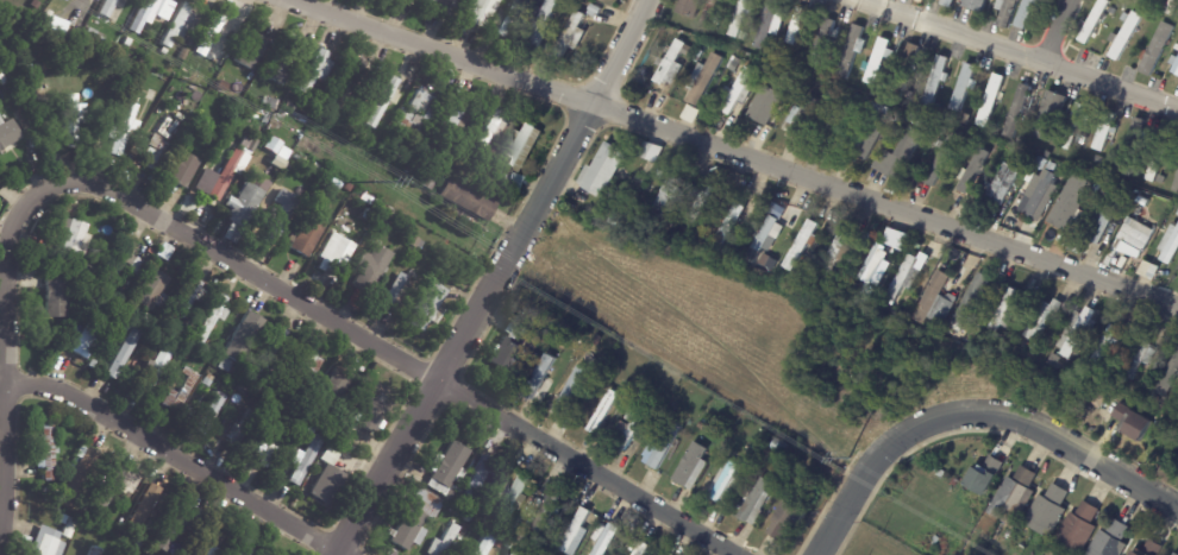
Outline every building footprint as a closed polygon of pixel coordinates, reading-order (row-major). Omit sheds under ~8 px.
[(106,19),(115,0),(102,0),(95,13),(106,19)] [(129,30),(143,0),(162,0),(151,21),(145,19),(138,33),(129,30)] [(423,6),(443,16),(451,0),(426,0),(423,6)] [(464,5),(466,0),(499,0),(491,15),(489,15),(488,18),(481,14),(476,25),(466,20),(472,8),(464,5)] [(506,14),(513,0),(521,0),(524,1),(503,38),(499,36),(487,30),(497,10),(506,14)] [(530,44),(549,0),(561,0),(539,49),(530,44)] [(676,13),(680,0),(702,0),(696,19),(676,13)] [(700,24),(708,0),(719,0),(709,26),(700,24)] [(728,36),(740,0),(751,0),(750,4),(752,5),(754,5),(751,15),(746,13),(740,31),(746,33),(744,40),(728,36)] [(754,48),(771,0),(783,0),(779,10),(787,12),(778,36),(771,33),(765,51),(754,48)] [(941,5),(943,0),(955,0),(952,8),(941,5)] [(964,6),(965,0),(987,0),(983,13),(964,6)] [(996,8),(999,0),(1007,0),(1018,0),(1009,29),(998,25),(1003,11),(1000,10),(996,8)] [(1016,26),(1025,0),(1037,0),(1027,30),(1016,26)] [(1086,26),(1099,0),(1108,0),(1110,1),(1088,44),(1078,39),(1082,33),(1077,31),(1082,24),(1086,26)] [(1165,10),(1170,0),(1177,0),(1177,10),(1176,15),(1165,10)] [(192,7),(189,12),(195,15),(194,18),(205,24),(200,33),(195,31),(193,33),(188,30),(181,42),(175,38),(169,49),(161,44),(183,1),(192,6),(192,7)] [(603,8),(603,10),(601,15),(599,14),(596,18),(589,14),(591,10),(590,10),(593,4),(603,8)] [(784,43),(796,6),(806,10),(803,18),(808,19),(806,25),(801,24),(795,46),(784,43)] [(584,12),(589,14),(581,31),(588,34),(578,50),(571,46),(564,61),(554,55),(579,10),(584,12)] [(1143,18),(1120,62),(1110,57),(1116,45),(1110,42),(1114,34),(1120,37),(1133,12),(1143,18)] [(1124,12),(1129,15),(1126,21),(1121,19),(1124,12)] [(217,13),(225,18),(220,27),(225,31),(219,42),(214,38),(203,57),(195,52),(217,13)] [(836,20),(821,67),(809,62),(825,17),(836,20)] [(1176,27),(1153,77),(1140,71),(1163,21),(1176,27)] [(262,32),(267,34),(245,74),(238,69),(238,70),(228,65),(252,24),(261,29),(259,31),(262,32)] [(861,37),(846,78),(835,75),(854,24),(864,27),(861,37)] [(297,38),(305,42),(299,52),(305,55),(300,65),(296,64),(284,87),(272,80),(295,37),(297,38)] [(892,51),(896,52),(892,61),(884,57),(873,86),(863,82),(881,37),(890,40),(888,49),(892,51)] [(127,38),(132,40),(130,46),(124,44),(127,38)] [(194,40),(190,48),(184,45),(189,38),(194,40)] [(670,76),(665,86),(657,81),(664,67),(659,64),(663,57),(668,61),(678,39),(695,48),(689,57),(682,52),(670,76)] [(917,63),(921,64),(917,74),(913,71),(903,97),(891,94),(909,43),(921,46),(915,63),(917,63)] [(778,46),(776,53),(769,52),(770,44),(778,46)] [(183,48),(189,51),(183,61),(178,58),(183,48)] [(321,50),(328,55),(326,59),(333,64),(322,83),(315,80),(306,96),(296,90),(319,49),(321,50)] [(704,52),(698,63),(693,59),(700,49),(704,52)] [(725,57),(698,107),(687,100),(691,92),(685,89),(700,62),(706,65),(713,51),(725,57)] [(950,57),(952,58),(947,72),(952,74),(950,82),(944,80),(934,111),(923,107),(940,55),(950,57)] [(1173,56),(1177,58),(1177,75),(1172,72),(1176,67),(1170,64),(1173,56)] [(362,65),(339,111),(331,106),(356,58),(364,62),(362,65)] [(734,61),(740,64),(737,72),(729,70),(734,61)] [(951,103),(966,62),(977,67),(973,75),(982,77),(975,95),(967,92),(959,115),(947,111),(951,103)] [(751,80),(757,83),(745,103),(740,100),(732,116),(723,112),(728,103),(721,100),(728,87),(734,90),(747,67),(756,71),(751,80)] [(187,69),(193,72),(189,78),(183,76),(187,69)] [(196,70),(207,76),(202,86),(192,80),(196,70)] [(399,76),(405,80),(382,125),(368,118),(391,72),(399,76)] [(787,89),(792,93),(788,101),(782,97),(765,128),(754,122),(759,114),(753,111),(766,86),(773,89),(783,72),(792,77),(787,89)] [(1004,77),(986,130),(976,126),(992,72),(1004,77)] [(225,92),(217,88),(220,80),(228,84),(225,92)] [(1028,100),(1014,140),(1003,137),(1021,83),(1032,87),(1028,100)] [(21,86),(23,93),(13,95),(11,88),(21,86)] [(151,100),(148,99),(151,89),(158,93),(155,101),(151,100)] [(427,94),(441,102),(418,143),(411,139),(416,127),(412,124),(407,132),(391,124),(402,107),(407,109),(419,89),(427,94)] [(1063,94),(1069,96),(1052,143),(1032,135),(1048,89),(1063,94)] [(76,150),(67,150),(67,128),(61,128),(61,114),(68,114),(68,94),(76,94),(77,106),(84,106),(84,122),(76,124),(76,150)] [(264,96),(278,101),(275,111),(261,106),(264,96)] [(138,99),(137,105),(138,106),(133,120),(139,122),(137,132),(130,130),(120,158),(111,154),(127,102),(130,103),(132,97),(138,99)] [(465,100),(469,102),(465,111),(470,113),(460,131),(456,128),(447,141),(430,131),(439,116),(447,121),(460,97),(465,100)] [(287,100),(296,103),(293,111),(284,107),(287,100)] [(829,143),(822,139),(836,113),(842,116),(852,101),(860,105),(838,147),(829,143)] [(891,118),(870,162),(859,157),(857,162),(845,154),(851,143),(857,145),(863,135),(860,134),(871,112),(869,111),(873,101),(879,105),(881,103),(885,107),(886,106),(898,112),(895,120),(891,118)] [(1086,105),(1071,150),(1061,147),(1077,102),(1086,105)] [(814,111),(800,138),(790,133),(791,132),(785,128),(800,103),(804,107),(806,105),(814,111)] [(697,108),(702,111),(695,124),(683,118),(690,105),(697,108)] [(487,107),(502,115),(499,122),(505,125),(496,143),(489,139),(480,159),(470,154),(487,124),(480,119),(487,107)] [(1116,114),(1117,115),(1103,152),(1092,149),(1107,111),(1116,114)] [(2,158),(0,154),(0,122),(15,113),(15,114),(19,120),(20,120),(29,134),(17,140),(20,147),(2,158)] [(931,132),(910,121),(915,114),(934,125),(931,132)] [(1142,120),(1148,122),(1128,174),(1116,169),(1135,116),(1142,120)] [(318,118),(324,121),(322,127),(315,125),(318,118)] [(545,132),(522,174),(507,165),(510,159),(503,156),(518,130),(525,133),(530,124),(545,132)] [(927,134),(901,182),(875,168),(881,157),(885,159),(889,152),(895,156),(911,126),(927,134)] [(362,130),(368,133),(364,140),(357,135),(362,130)] [(155,169),(140,162),(155,134),(170,143),(156,169),(155,169)] [(1170,137),(1172,138),(1157,183),(1146,179),(1160,134),(1170,137)] [(387,135),(395,140),(390,150),(382,145),(387,135)] [(648,140),(665,147),(657,164),(640,157),(647,140),(648,140)] [(589,189),(584,187),(584,185),(579,183),(589,165),(595,169),(604,151),(599,147),(602,141),(607,145),(609,141),(631,153),(606,198),(589,189)] [(961,146),(939,189),(931,184),(934,176),(928,172),(933,163),(939,166),(952,141),(961,146)] [(994,152),(971,195),(959,189),(964,181),(959,178),(965,166),(971,170),(983,146),(994,152)] [(239,176),(236,174),(219,202),(208,196),(236,149),(250,157),(239,176)] [(186,189),(169,179),(184,151),(201,162),(186,189)] [(290,156),(288,160),(278,156),(281,151),(290,156)] [(321,168),(318,174),(311,170),(314,163),(321,168)] [(1023,171),(1014,188),(1020,191),(1015,201),(1009,197),(1003,207),(989,198),(1008,163),(1023,171)] [(1177,193),(1177,163),(1170,191),(1177,193)] [(405,172),(408,165),(414,168),(409,175),(405,172)] [(413,178),(418,168),(425,172),(420,182),(413,178)] [(528,178),(524,193),(506,187),(506,185),(499,182),(503,169),(530,178),(528,178)] [(665,172),(662,179),(654,177),(658,169),(665,172)] [(428,171),(440,178),(438,183),(436,182),(430,191),(420,185),(428,171)] [(683,178),(685,179),(684,182),(693,187),(683,204),(673,200),(665,216),(654,212),(675,174),(683,178)] [(1041,176),(1059,185),(1040,221),(1035,219),(1030,226),(1019,219),(1027,203),(1017,198),(1029,175),(1039,181),(1041,176)] [(496,204),(487,222),(438,195),(449,177),(496,204)] [(333,178),(343,183),(339,191),(330,185),(333,178)] [(243,228),(228,220),(231,216),(230,216),(230,217),(228,216),(249,182),(253,185),(255,183),(256,185),(256,187),(267,193),(256,210),(257,212),(255,214),(253,213),(245,227),(244,226),(243,228)] [(995,184),(990,194),(984,190),(989,182),(995,184)] [(347,183),(353,187),(350,193),(344,189),(347,183)] [(1080,195),(1086,197),(1080,208),(1078,207),(1077,208),(1085,212),(1074,232),(1065,227),(1063,231),(1048,223),(1051,219),(1048,219),(1061,193),(1069,196),(1074,184),(1084,189),(1080,195)] [(718,189),(698,225),(690,220),(709,185),(718,189)] [(1123,197),(1099,246),(1089,241),(1114,193),(1123,197)] [(301,198),(274,246),(264,240),(270,231),(263,226),(272,208),(281,213),(292,194),(301,198)] [(746,209),(722,251),(714,246),(737,204),(746,209)] [(609,222),(618,209),(626,214),(619,227),(609,222)] [(371,210),(378,214),(374,222),(366,220),(371,210)] [(376,222),(381,215),(384,217),(384,216),(386,216),(388,213),(395,217),(388,228),(376,222)] [(327,226),(308,258),(290,247),(294,244),(289,240),(294,232),(299,235),(311,215),(327,226)] [(779,220),(771,235),(777,239),(770,252),(764,248),(756,264),(746,259),(758,238),(754,236),(758,231),(762,232),(770,215),(779,220)] [(1138,222),(1154,232),(1143,252),(1123,241),(1110,266),(1104,264),(1128,217),(1138,222)] [(58,258),(68,232),(65,231),(67,226),(69,226),(73,219),(88,226),(74,264),(58,258)] [(815,236),(795,273),(784,267),(812,219),(822,225),(815,236)] [(1177,228),(1177,226),(1177,248),(1168,265),(1160,260),(1164,254),(1157,251),(1171,225),(1177,228)] [(696,232),(689,245),(677,239),(685,226),(696,232)] [(852,233),(854,234),(829,277),(821,272),(845,229),(852,233)] [(357,246),(340,277),(326,269),(324,273),(318,270),(324,259),(320,257),(334,233),(357,246)] [(869,233),(873,235),(866,248),(861,246),(869,233)] [(80,252),(86,234),(94,236),(87,254),(80,252)] [(421,248),(418,246),(416,248),(407,244),(412,235),(425,242),(421,248)] [(134,244),(136,245),(130,256),(137,259),(129,271),(123,267),(108,291),(99,286),(126,239),(134,244)] [(167,244),(175,250),(168,261),(157,254),(164,242),(167,244)] [(394,254),(371,296),(352,285),(358,276),(353,272),(364,252),(370,256),(376,244),(394,254)] [(888,252),(891,253),(888,261),(894,264),(882,288),(873,283),(872,285),(860,279),(878,246),(888,252)] [(919,259),(914,267),(921,272),(910,290),(903,286),(895,302),(885,297),(910,254),(919,259)] [(778,263),(773,271),(766,266),(771,258),(778,263)] [(1151,264),(1160,267),(1155,280),(1141,275),(1147,261),(1151,264)] [(452,277),(445,271),(450,264),(457,270),(452,277)] [(163,275),(170,279),(162,294),(167,297),(159,308),(155,304),(150,311),(133,301),(152,269),(163,275)] [(944,296),(945,297),(947,292),(958,298),(955,303),(944,324),(929,316),(925,324),(914,319),(940,270),(952,276),(941,295),(944,296)] [(405,299),(400,310),(384,301),(401,272),(408,277),(411,271),(418,276),(405,299)] [(991,278),(985,289),(990,292),(979,311),(975,309),(965,326),(954,320),(980,272),(991,278)] [(46,273),(67,273),(67,317),(48,317),(46,273)] [(93,280),(88,288),(76,282),(80,275),(93,280)] [(195,279),(202,284),(182,319),(174,314),(193,278),(195,279)] [(852,278),(860,283),(852,296),(845,291),(852,278)] [(449,291),(422,333),(405,322),(431,280),(449,291)] [(869,284),(878,290),(873,301),(863,295),(869,284)] [(99,286),(107,292),(104,298),(94,294),(99,286)] [(1021,292),(1019,298),(1023,301),(1008,329),(1003,326),(997,336),(988,330),(1013,288),(1021,292)] [(227,298),(223,309),(228,311),(224,322),(217,319),(202,347),(194,342),(219,294),(227,298)] [(1057,301),(1065,304),(1058,316),(1051,311),(1034,342),(1025,336),(1045,301),(1053,305),(1057,301)] [(1085,303),(1099,311),(1096,320),(1101,322),(1095,334),(1089,330),(1073,360),(1063,354),(1065,349),(1059,347),(1084,303),(1085,303)] [(125,307),(132,310),(130,315),(123,311),(125,307)] [(133,310),(139,313),(136,319),(130,316),(133,310)] [(250,311),(265,321),(240,365),(223,354),(249,311),(250,311)] [(146,314),(153,317),(150,324),(143,320),(146,314)] [(119,317),(131,326),(127,332),(115,323),(119,317)] [(518,358),(508,373),(489,362),(495,354),(491,352),(497,341),(501,342),(506,336),(507,338),(509,334),(506,333),(513,320),(526,327),(519,340),(512,336),(509,339),(524,347),(518,358)] [(77,355),(71,351),(90,321),(105,329),(86,360),(77,355)] [(953,321),(959,324),(957,329),(951,326),(953,321)] [(575,324),(581,328),(576,336),(570,333),(575,324)] [(1111,324),(1120,329),(1101,365),(1092,360),(1111,324)] [(143,333),(115,380),(106,374),(133,327),(143,333)] [(280,328),(288,333),(283,340),(289,343),(283,353),(277,349),(259,379),(251,373),(278,327),(280,328)] [(973,332),(978,333),(975,345),(970,342),(973,332)] [(535,345),(531,341),(537,333),(541,336),(535,345)] [(603,339),(599,348),(593,345),(597,335),(603,339)] [(1154,348),(1159,352),(1151,365),(1146,362),(1134,381),(1126,376),(1147,340),(1155,345),(1153,348),(1154,348)] [(1026,342),(1032,346),(1029,351),(1023,347),(1026,342)] [(175,351),(148,397),(137,391),(164,343),(175,351)] [(311,347),(320,352),(317,358),(322,361),(315,373),(309,370),(303,380),(294,374),(311,347)] [(187,352),(193,355),(189,361),(183,358),(187,352)] [(546,379),(533,402),(524,396),(549,353),(558,359),(546,379)] [(1060,364),(1058,368),(1049,362),(1055,353),(1064,359),(1060,364)] [(1171,366),(1177,353),(1177,371),(1172,381),(1165,377),(1168,371),(1165,368),(1168,364),(1171,366)] [(219,358),(223,359),(224,358),(233,362),(232,366),(237,370),(233,376),(218,367),(219,366),(215,365),(219,358)] [(564,417),(553,411),(579,364),(589,368),(564,417)] [(350,373),(352,374),(336,406),(320,398),(337,366),(350,373)] [(186,367),(193,371),(193,372),(200,376),(177,414),(163,405),(173,390),(180,395),(189,377),(182,373),(186,367)] [(202,384),(206,378),(208,374),(215,378),(211,387),(202,384)] [(625,381),(632,385),(629,391),(622,387),(625,381)] [(372,428),(366,424),(361,435),(353,430),(372,398),(368,396),(372,386),(390,397),(372,428)] [(640,386),(647,391),(643,399),(635,395),(640,386)] [(601,425),(596,435),(588,430),(610,389),(620,393),(601,425)] [(1119,402),(1109,397),(1111,391),(1121,396),(1119,402)] [(227,397),(206,436),(196,431),(199,425),(193,422),(200,409),(207,412),(218,392),(227,397)] [(1140,392),(1146,396),(1143,402),(1136,397),(1140,392)] [(1157,423),(1145,444),(1123,433),(1128,424),(1113,416),(1120,403),(1157,423)] [(650,412),(627,453),(610,444),(624,421),(632,425),(633,423),(626,418),(633,404),(650,412)] [(272,410),(277,406),(282,414),(276,417),(272,410)] [(314,411),(308,421),(301,417),(307,406),(314,411)] [(257,414),(239,444),(226,437),(234,423),(239,425),(249,409),(257,414)] [(675,411),(672,417),(665,414),(668,409),(675,411)] [(44,465),(42,421),(52,421),(55,475),(44,477),(44,465)] [(1097,427),(1094,430),(1089,423),(1094,421),(1097,427)] [(682,427),(658,469),(648,465),(672,422),(682,427)] [(706,425),(703,430),(697,428),(701,422),(706,425)] [(309,424),(318,428),(315,431),(314,431),(313,434),(307,431),(309,424)] [(343,427),(347,429),(345,434),(337,429),(340,424),(343,427)] [(349,447),(333,437),(338,430),(352,441),(349,447)] [(283,440),(267,468),(253,461),(270,431),(283,440)] [(325,440),(299,487),(288,481),(315,434),(325,440)] [(777,439),(791,447),(787,456),(772,448),(777,439)] [(332,441),(339,446),(334,452),(340,456),(333,468),(344,474),(325,505),(309,494),(328,465),(320,460),(327,448),(326,448),(331,441),(332,441)] [(463,468),(450,488),(452,490),(447,498),(427,486),(434,473),(428,469),(437,454),(443,458),(453,441),(472,452),(463,468)] [(693,491),(673,480),(696,442),(710,450),(704,460),(710,463),(694,491),(693,491)] [(98,454),(70,500),(61,494),(88,448),(98,454)] [(991,456),(1004,463),(998,475),(1000,477),(988,497),(966,485),(976,467),(979,469),(983,465),(984,466),(990,455),(991,456)] [(493,461),(494,461),(474,500),(464,494),(470,483),(465,480),(466,477),(471,480),(484,456),(493,461)] [(725,506),(720,503),(720,504),(707,497),(729,459),(741,465),(745,459),(752,463),(748,469),(748,471),(744,480),(742,479),(726,506),(725,506)] [(138,477),(142,479),(127,500),(123,497),(125,494),(118,490),(105,511),(92,503),(99,492),(102,494),(120,465),(138,477)] [(1038,473),(1041,475),(1033,490),(1038,493),(1016,529),(989,513),(1010,477),(1016,480),(1025,465),(1038,473)] [(525,474),(532,479),(505,525),(495,521),(522,474),(525,474)] [(754,525),(740,517),(764,477),(773,483),(767,493),(772,496),(763,511),(765,512),(756,526),(754,525)] [(1070,491),(1072,492),(1064,507),(1069,511),(1053,538),(1026,523),(1041,494),(1047,498),(1055,483),(1070,491)] [(45,484),(56,488),(52,496),(42,490),(45,484)] [(158,488),(159,488),(152,500),(157,504),(149,521),(143,517),(138,526),(130,521),(150,484),(158,488)] [(421,488),(445,503),(434,521),(428,517),(421,528),(428,531),(419,548),(413,544),(408,551),(391,542),(393,538),(387,535),(390,530),(395,532),(412,507),(409,506),(420,488),(421,488)] [(557,493),(562,496),(541,532),(533,529),(554,491),(557,493)] [(790,524),(784,521),(782,526),(775,523),(788,499),(808,512),(798,529),(790,524)] [(1099,528),(1084,554),(1081,554),(1057,542),(1073,512),(1078,516),(1086,500),(1099,509),(1103,510),(1095,525),(1099,528)] [(178,505),(189,511),(184,519),(189,522),(184,529),(181,526),(168,549),(156,542),(178,505)] [(588,510),(590,512),(566,554),(559,550),(582,507),(588,510)] [(69,517),(65,525),(59,523),(63,515),(69,517)] [(99,516),(111,523),(107,530),(95,522),(99,516)] [(69,518),(77,521),(70,540),(62,536),(69,518)] [(1130,545),(1125,554),(1088,554),(1103,530),(1108,534),(1116,519),(1129,526),(1133,529),(1126,543),(1130,545)] [(459,528),(444,554),(427,554),(425,554),(433,538),(440,542),(451,523),(459,528)] [(621,529),(606,554),(594,554),(613,524),(618,526),(621,529)] [(65,545),(61,554),(36,554),(37,553),(31,550),(32,549),(40,526),(61,534),(58,541),(59,542),(58,542),(65,545)] [(506,526),(512,530),(508,536),(502,532),(506,526)] [(219,551),(217,554),(198,554),(212,529),(218,532),(225,536),(217,550),(219,551)] [(137,532),(132,543),(125,540),(130,530),(137,532)] [(148,537),(142,548),(136,545),(142,534),(148,537)] [(496,540),(487,554),(475,554),(487,534),(496,540)] [(515,534),(522,537),(520,542),(513,538),(515,534)] [(253,551),(251,554),(231,554),(242,536),(250,541),(246,548),(253,551)] [(1164,547),(1158,554),(1132,554),(1135,550),(1141,553),(1149,538),(1151,540),(1164,547)] [(515,543),(512,550),(505,545),(507,540),(515,543)] [(650,547),(645,554),(634,554),(641,542),(647,545),(650,547)] [(102,551),(101,554),(90,554),(94,547),(102,551)]
